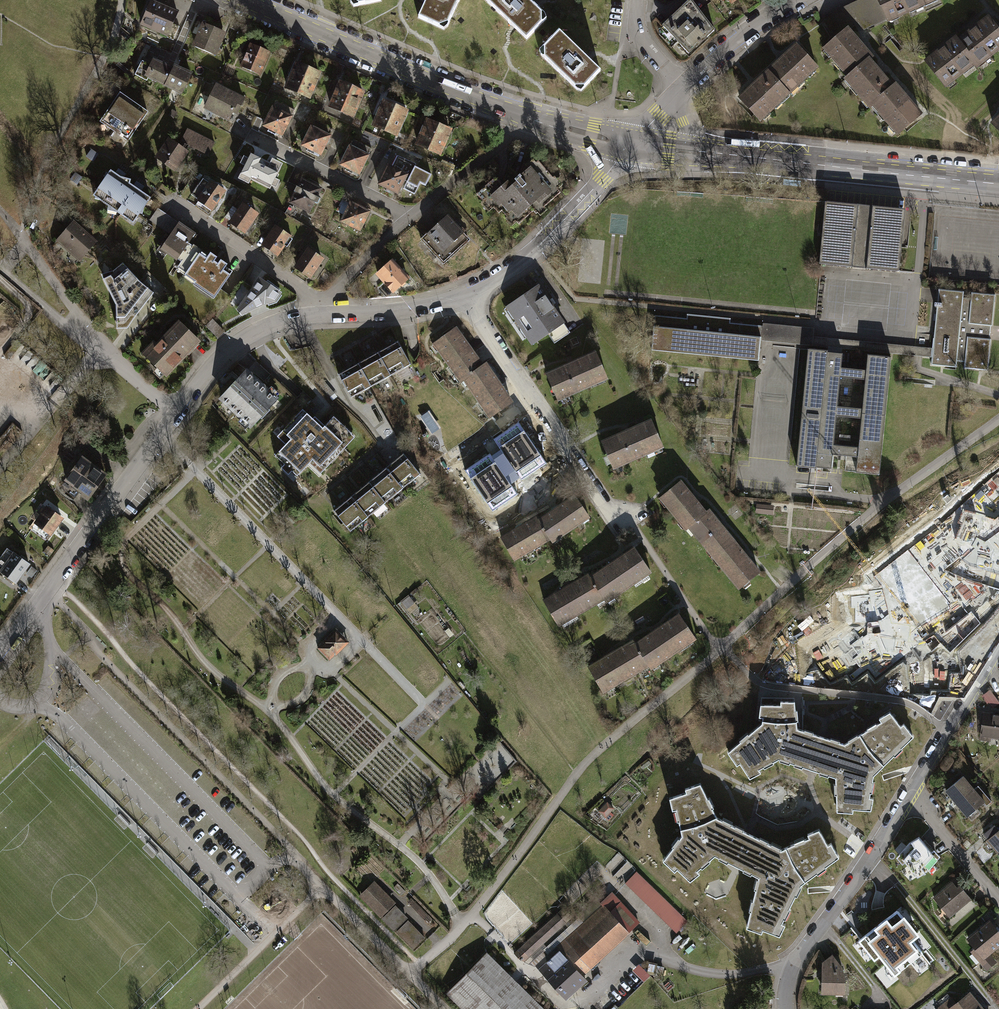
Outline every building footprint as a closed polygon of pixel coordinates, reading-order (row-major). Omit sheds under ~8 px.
[(155,0),(149,0),(139,24),(166,36),(177,10),(155,0)] [(416,18),(441,29),(445,27),(457,0),(424,0),(416,18)] [(524,39),(544,19),(542,15),(527,0),(484,0),(524,39)] [(848,3),(856,22),(860,30),(885,18),(877,0),(854,0),(848,3)] [(885,18),(887,21),(925,3),(924,0),(877,0),(885,18)] [(689,2),(660,25),(685,55),(714,32),(689,2)] [(843,5),(821,18),(833,36),(845,25),(848,28),(854,24),(856,22),(848,3),(843,5)] [(960,39),(979,64),(976,67),(977,69),(998,53),(998,26),(991,15),(960,39)] [(202,21),(191,44),(215,55),(225,32),(202,21)] [(848,28),(845,25),(833,36),(821,47),(845,74),(866,55),(869,52),(848,28)] [(598,71),(557,31),(537,51),(539,55),(574,89),(579,91),(598,71)] [(957,36),(925,61),(947,89),(976,67),(979,64),(960,39),(957,36)] [(249,44),(240,68),(260,74),(270,51),(249,44)] [(793,45),(765,71),(787,94),(815,68),(793,45)] [(891,83),(866,55),(845,74),(841,78),(866,105),(869,103),(891,83)] [(146,71),(144,75),(148,77),(181,93),(191,71),(174,62),(172,66),(153,56),(149,64),(146,71)] [(146,80),(148,77),(144,75),(146,71),(149,64),(141,59),(134,74),(146,80)] [(297,64),(287,88),(309,96),(317,74),(297,64)] [(758,121),(787,94),(765,71),(736,98),(758,121)] [(894,81),(891,83),(869,103),(897,134),(922,112),(894,81)] [(339,82),(329,106),(351,115),(362,91),(339,82)] [(215,83),(203,106),(229,118),(230,116),(234,118),(244,97),(215,83)] [(147,111),(119,92),(99,121),(127,140),(147,111)] [(275,102),(272,108),(290,117),(294,109),(282,104),(282,105),(275,102)] [(383,102),(374,125),(397,134),(405,111),(383,102)] [(272,108),(263,126),(268,129),(267,131),(280,138),(290,117),(272,108)] [(990,122),(998,130),(998,112),(990,122)] [(311,127),(329,135),(333,128),(314,120),(311,127)] [(426,120),(417,144),(439,153),(449,130),(426,120)] [(213,140),(186,127),(179,140),(206,154),(213,140)] [(311,127),(302,146),(320,154),(329,135),(311,127)] [(189,149),(167,135),(153,156),(175,170),(189,149)] [(353,139),(349,147),(367,156),(371,148),(353,139)] [(349,147),(340,165),(358,174),(367,156),(349,147)] [(243,164),(239,172),(240,172),(238,176),(248,181),(250,176),(269,186),(270,183),(276,186),(279,178),(275,176),(282,162),(271,157),(269,161),(250,151),(247,157),(243,154),(239,162),(243,164)] [(416,163),(399,155),(394,168),(406,174),(410,164),(414,166),(416,163)] [(491,177),(473,193),(480,200),(478,202),(486,212),(491,208),(495,213),(498,210),(503,216),(502,217),(509,226),(514,221),(515,223),(530,210),(533,213),(535,212),(537,216),(544,210),(541,206),(557,192),(553,188),(559,184),(551,175),(550,177),(534,159),(532,161),(529,158),(522,164),(523,166),(516,172),(510,178),(511,179),(507,183),(503,179),(497,184),(491,177)] [(430,174),(414,166),(410,164),(406,174),(394,168),(387,165),(378,184),(397,193),(403,179),(407,181),(403,188),(415,194),(420,182),(425,185),(430,174)] [(109,168),(92,194),(95,196),(93,199),(101,200),(107,204),(107,210),(117,212),(131,223),(150,196),(129,182),(129,178),(120,176),(109,168)] [(203,174),(190,194),(212,208),(226,186),(211,177),(210,179),(203,174)] [(295,192),(290,202),(309,212),(314,201),(317,203),(320,198),(317,196),(320,189),(301,179),(297,187),(295,186),(293,191),(295,192)] [(905,209),(825,201),(819,264),(822,264),(899,272),(905,209)] [(356,205),(350,202),(341,221),(360,230),(368,212),(363,209),(364,206),(357,202),(356,205)] [(242,205),(230,222),(244,231),(256,214),(242,205)] [(179,220),(158,206),(151,218),(171,232),(179,220)] [(294,208),(289,206),(285,213),(290,216),(294,208)] [(446,262),(474,236),(448,209),(420,235),(446,262)] [(73,219),(55,239),(78,260),(97,240),(73,219)] [(160,243),(157,247),(175,260),(195,230),(179,219),(179,220),(171,232),(162,245),(160,243)] [(274,226),(262,244),(276,254),(284,243),(287,244),(291,238),(274,226)] [(585,282),(601,284),(606,243),(591,241),(585,282)] [(194,242),(176,267),(195,280),(193,283),(213,297),(232,268),(194,242)] [(307,250),(296,267),(309,276),(312,272),(315,274),(318,270),(315,268),(320,259),(307,250)] [(391,259),(375,273),(392,292),(408,277),(391,259)] [(112,270),(100,273),(114,304),(115,328),(127,327),(152,291),(137,280),(121,262),(112,270)] [(258,276),(236,308),(241,315),(276,300),(281,292),(280,291),(281,289),(267,280),(266,281),(258,276)] [(538,286),(510,305),(533,343),(551,330),(557,340),(567,335),(560,326),(562,322),(538,286)] [(956,367),(957,361),(963,298),(964,291),(938,289),(933,348),(933,358),(931,365),(956,367)] [(971,299),(963,298),(957,361),(965,362),(964,368),(988,371),(991,339),(986,338),(987,326),(992,326),(995,295),(972,292),(971,299)] [(687,318),(655,315),(651,349),(758,359),(760,341),(762,326),(730,323),(730,318),(687,314),(687,318)] [(212,319),(206,325),(218,337),(224,331),(212,319)] [(152,339),(139,353),(164,376),(199,340),(178,320),(156,343),(152,339)] [(762,326),(760,341),(933,358),(933,348),(814,337),(815,328),(763,323),(763,326),(762,326)] [(464,379),(481,367),(455,329),(435,342),(461,381),(464,379)] [(22,344),(16,339),(4,354),(9,359),(22,344)] [(409,364),(396,341),(385,347),(378,351),(377,352),(390,375),(409,364)] [(828,350),(809,348),(798,466),(816,468),(816,467),(831,468),(832,454),(833,445),(836,416),(837,406),(840,377),(841,367),(842,353),(827,352),(828,350)] [(369,386),(390,375),(377,352),(366,358),(358,362),(357,363),(369,386)] [(594,354),(546,373),(558,399),(607,378),(594,354)] [(889,356),(867,354),(866,370),(865,380),(862,408),(861,418),(858,447),(857,457),(856,472),(878,474),(889,356)] [(351,396),(369,386),(357,363),(346,369),(338,374),(342,380),(351,396)] [(481,367),(464,379),(491,416),(511,402),(484,365),(481,367)] [(247,367),(219,399),(252,427),(280,396),(247,367)] [(866,370),(841,367),(840,377),(865,380),(866,370)] [(322,378),(317,382),(332,400),(337,397),(322,378)] [(862,408),(837,406),(836,416),(861,418),(862,408)] [(285,444),(275,456),(283,464),(280,468),(288,475),(291,472),(297,477),(309,464),(320,475),(355,437),(351,434),(352,433),(333,415),(324,425),(314,416),(312,419),(302,410),(277,437),(285,444)] [(429,411),(420,417),(432,433),(440,427),(429,411)] [(652,418),(602,440),(614,467),(663,446),(652,418)] [(502,450),(492,456),(511,483),(519,477),(522,480),(546,463),(518,423),(495,439),(502,450)] [(858,447),(833,445),(832,454),(857,457),(858,447)] [(403,453),(386,467),(402,488),(420,473),(403,453)] [(518,493),(511,483),(492,456),(490,453),(465,470),(493,511),(518,493)] [(79,458),(64,480),(78,490),(76,493),(85,499),(103,475),(79,458)] [(370,481),(368,482),(385,502),(402,488),(386,467),(375,476),(370,481)] [(78,490),(64,480),(59,487),(63,491),(72,498),(76,493),(78,490)] [(682,531),(686,528),(704,512),(679,480),(656,498),(682,531)] [(352,495),(351,496),(368,516),(385,502),(368,482),(358,490),(352,495)] [(537,518),(550,539),(552,543),(592,517),(576,493),(537,518)] [(351,496),(333,511),(350,531),(368,516),(351,496)] [(997,507),(949,502),(946,533),(998,538),(998,512),(996,512),(997,507)] [(774,505),(756,504),(755,513),(773,515),(774,505)] [(46,507),(30,529),(45,539),(61,518),(46,507)] [(704,512),(686,528),(735,590),(757,572),(708,509),(704,512)] [(537,518),(536,516),(501,536),(515,559),(550,539),(537,518)] [(635,546),(590,574),(588,575),(603,599),(605,602),(652,573),(635,546)] [(931,546),(880,558),(887,587),(938,576),(931,546)] [(0,571),(15,582),(28,563),(6,547),(0,556),(0,565),(3,567),(0,571)] [(31,566),(26,573),(31,577),(36,570),(31,566)] [(964,568),(958,620),(987,623),(992,571),(964,568)] [(558,627),(603,599),(588,575),(590,574),(588,572),(542,600),(558,627)] [(810,658),(902,639),(896,610),(804,629),(810,658)] [(678,613),(633,641),(631,642),(646,666),(648,669),(695,640),(678,613)] [(342,646),(329,633),(321,642),(321,643),(316,648),(327,659),(332,653),(333,654),(342,646)] [(925,635),(917,688),(945,693),(953,640),(925,635)] [(601,694),(646,666),(631,642),(633,641),(632,639),(585,668),(601,694)] [(816,754),(822,736),(797,728),(795,701),(761,701),(759,717),(763,717),(762,723),(728,752),(736,765),(740,763),(750,778),(761,772),(759,769),(779,759),(811,769),(816,754)] [(982,711),(978,739),(990,741),(991,737),(998,738),(998,713),(982,711)] [(817,751),(811,769),(835,777),(837,812),(853,813),(853,809),(871,810),(873,798),(870,797),(874,775),(913,736),(904,724),(901,726),(889,712),(879,718),(881,721),(845,744),(822,736),(817,751)] [(954,802),(973,787),(962,773),(943,789),(954,802)] [(746,844),(751,834),(717,817),(711,805),(706,807),(703,801),(707,799),(700,783),(685,789),(686,792),(669,798),(672,810),(676,809),(682,836),(663,860),(675,871),(677,869),(690,881),(700,873),(697,870),(715,855),(736,865),(746,844)] [(977,784),(973,787),(954,802),(965,816),(983,801),(985,804),(990,800),(977,784)] [(612,809),(607,803),(599,811),(605,817),(612,809)] [(998,849),(998,826),(997,827),(993,822),(982,831),(996,851),(998,849)] [(743,851),(736,865),(759,877),(746,928),(762,933),(763,929),(780,935),(785,924),(782,923),(801,884),(839,857),(831,843),(828,845),(819,829),(808,834),(809,838),(804,840),(806,844),(800,847),(798,842),(781,849),(751,834),(743,851)] [(908,865),(928,848),(919,837),(909,843),(896,858),(902,864),(905,862),(908,865)] [(928,848),(908,865),(918,876),(927,870),(940,856),(934,849),(931,852),(928,848)] [(636,872),(625,883),(676,932),(687,921),(636,872)] [(950,880),(932,896),(948,915),(970,897),(958,882),(954,885),(950,880)] [(374,881),(360,895),(381,916),(395,903),(374,881)] [(556,948),(563,955),(609,912),(621,901),(614,895),(556,948)] [(621,901),(609,912),(626,931),(638,920),(621,901)] [(395,906),(384,918),(396,929),(407,918),(395,906)] [(563,908),(514,952),(521,960),(523,958),(525,960),(529,956),(527,954),(563,921),(565,922),(571,916),(563,908)] [(862,938),(858,940),(874,960),(879,956),(895,975),(923,953),(911,939),(917,934),(897,910),(862,938)] [(609,912),(563,955),(580,973),(626,931),(609,912)] [(966,937),(974,946),(968,951),(985,970),(995,962),(988,954),(998,944),(998,931),(988,918),(966,937)] [(408,920),(397,931),(413,948),(425,937),(408,920)] [(585,979),(580,973),(563,955),(559,958),(553,952),(548,957),(542,951),(535,957),(545,967),(549,963),(551,966),(543,973),(566,997),(585,979)] [(486,952),(446,993),(462,1008),(545,1008),(486,952)] [(832,955),(822,964),(821,974),(823,974),(822,991),(844,991),(844,977),(842,967),(832,955)] [(933,1008),(984,1008),(969,990),(955,1001),(950,995),(933,1008)]
